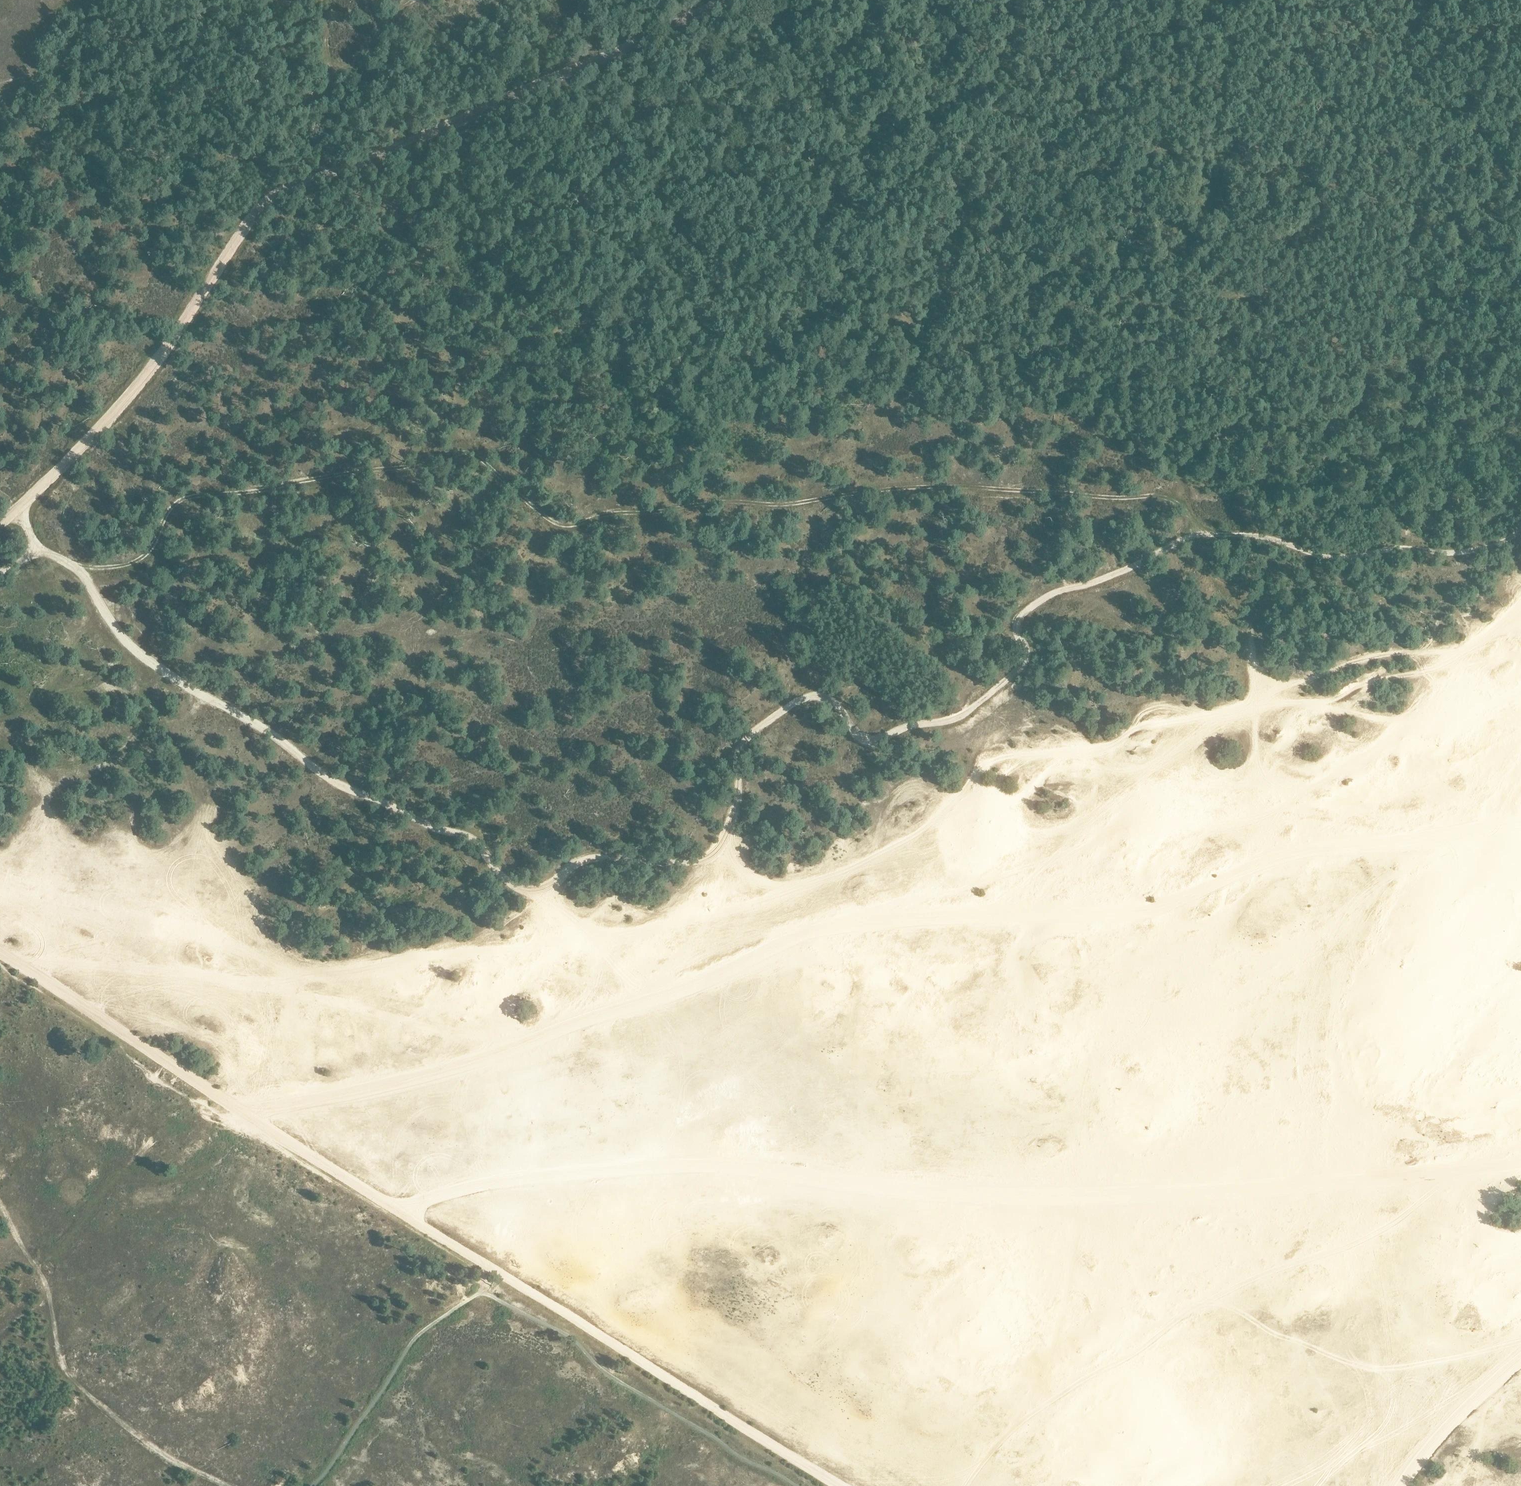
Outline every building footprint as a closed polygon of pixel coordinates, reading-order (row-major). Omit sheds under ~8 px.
[(174,415),(178,408),(171,405),(168,412),(174,415)] [(1293,732),(1287,737),(1294,746),(1301,741),(1293,732)]
